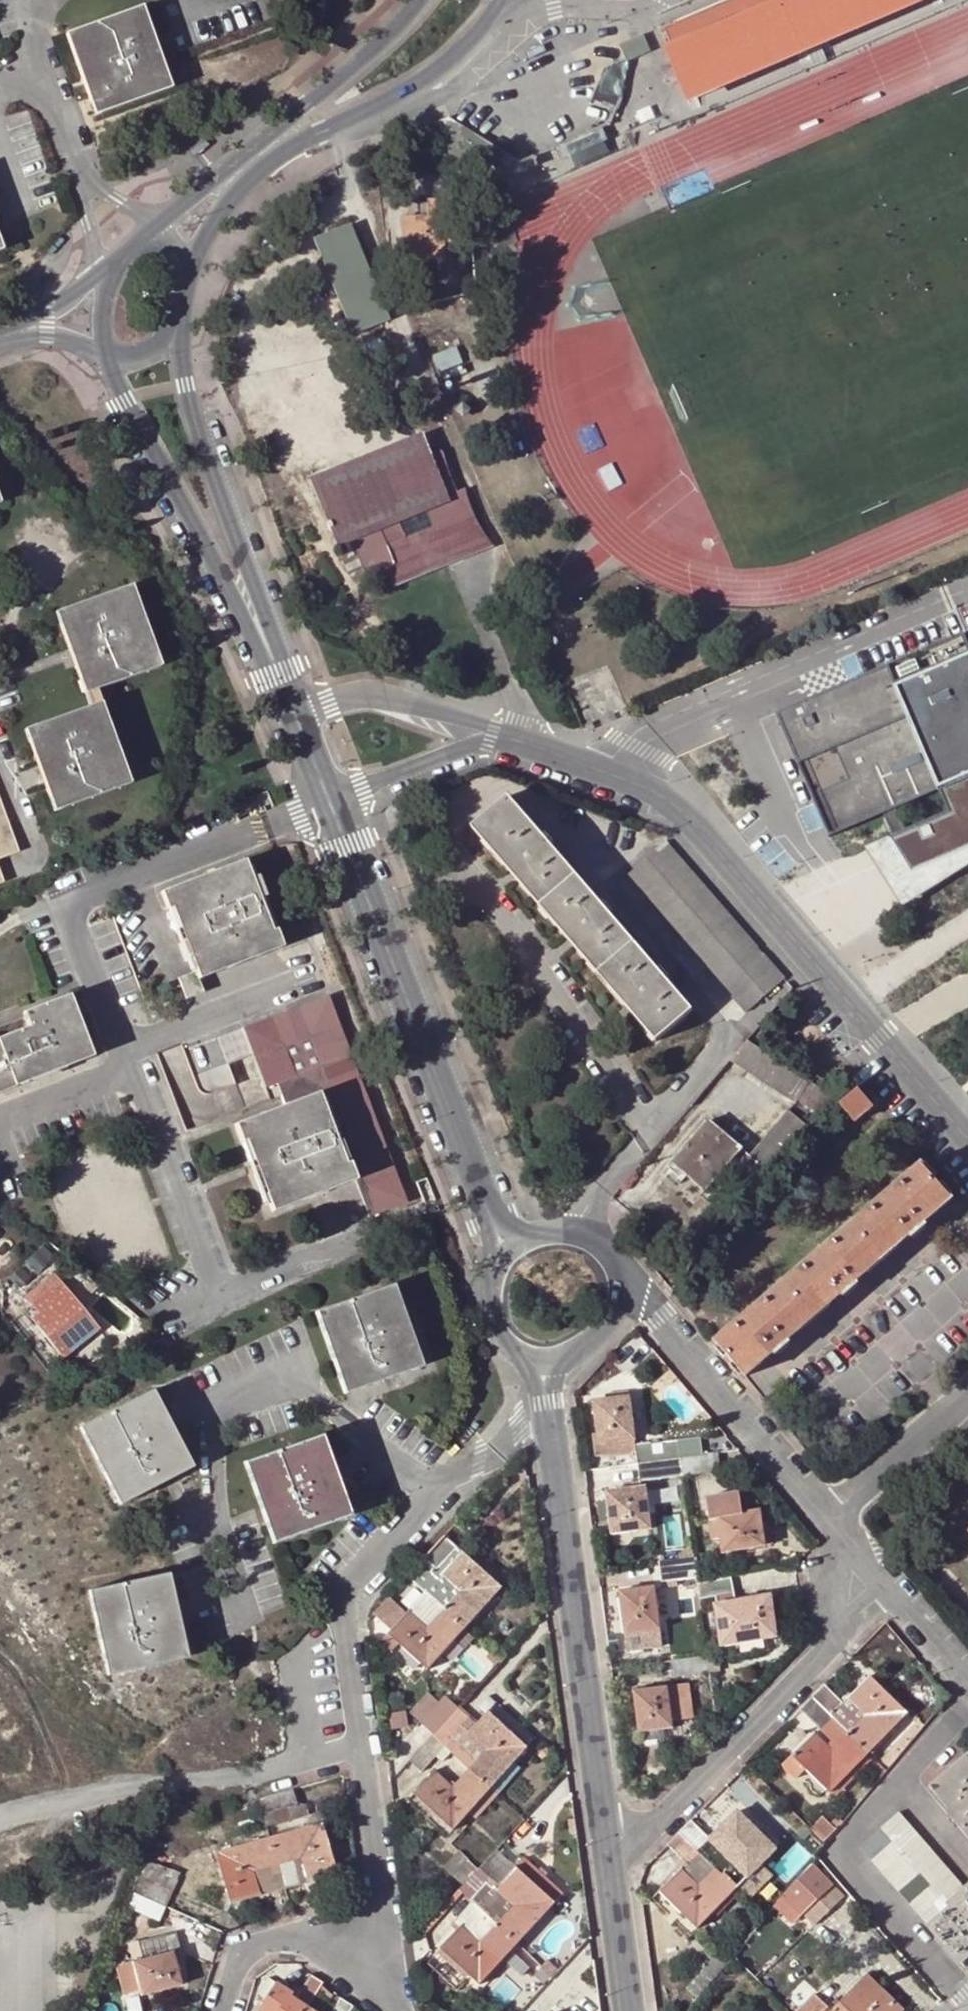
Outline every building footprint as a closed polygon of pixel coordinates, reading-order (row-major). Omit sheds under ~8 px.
[(664,29),(676,56),(670,59),(689,102),(926,0),(731,0),(664,29)] [(128,12),(132,25),(144,21),(139,8),(128,12)] [(62,36),(87,104),(99,100),(103,113),(157,94),(153,80),(164,77),(144,21),(132,25),(128,12),(62,36)] [(628,59),(648,50),(643,38),(623,47),(628,59)] [(169,90),(164,77),(153,80),(157,94),(169,90)] [(615,111),(619,100),(595,90),(590,101),(615,111)] [(103,113),(99,100),(87,104),(91,117),(103,113)] [(559,159),(604,139),(599,129),(555,148),(559,159)] [(404,261),(418,260),(445,260),(445,242),(444,233),(451,233),(450,200),(426,202),(427,218),(403,219),(404,261)] [(388,323),(348,226),(317,239),(357,336),(388,323)] [(386,571),(391,569),(394,577),(441,558),(437,548),(471,534),(456,496),(448,499),(430,457),(423,440),(313,485),(330,523),(329,527),(330,529),(333,531),(338,543),(349,538),(361,567),(362,569),(364,572),(366,574),(369,575),(372,576),(375,576),(386,571)] [(448,499),(456,496),(455,494),(441,452),(430,457),(448,499)] [(455,494),(456,496),(471,534),(437,548),(441,558),(394,577),(391,569),(386,571),(394,589),(492,547),(479,529),(472,515),(467,504),(463,492),(455,494)] [(114,592),(118,604),(131,600),(126,588),(114,592)] [(156,669),(131,600),(118,604),(114,592),(62,611),(66,623),(54,627),(75,683),(86,679),(92,692),(156,669)] [(50,615),(54,627),(66,623),(62,611),(50,615)] [(962,634),(854,681),(857,690),(816,708),(819,714),(811,717),(805,702),(776,715),(829,836),(883,813),(893,836),(888,838),(911,874),(967,849),(967,650),(962,634)] [(92,692),(86,679),(75,683),(80,697),(92,692)] [(854,681),(805,702),(811,717),(819,714),(816,708),(857,690),(854,681)] [(84,709),(89,721),(101,717),(97,704),(84,709)] [(126,785),(101,717),(89,721),(84,709),(33,728),(37,740),(25,744),(45,801),(58,796),(62,809),(126,785)] [(626,709),(618,712),(620,718),(627,715),(626,710),(626,709)] [(21,733),(25,744),(37,740),(33,728),(21,733)] [(62,809),(58,796),(45,801),(50,813),(62,809)] [(20,855),(0,799),(0,862),(20,855)] [(689,1011),(505,799),(468,830),(653,1043),(689,1011)] [(888,838),(878,843),(914,900),(967,866),(967,849),(911,874),(888,838)] [(783,981),(664,844),(625,878),(744,1014),(783,981)] [(197,981),(281,949),(274,931),(266,934),(245,880),(249,878),(245,869),(242,861),(159,893),(166,911),(173,908),(193,961),(191,962),(195,974),(197,981)] [(245,880),(266,934),(274,931),(250,867),(245,869),(249,878),(245,880)] [(191,975),(195,974),(191,962),(193,961),(173,908),(166,911),(191,975)] [(197,981),(195,974),(191,975),(178,980),(185,999),(202,993),(197,981)] [(29,1027),(0,1038),(0,1088),(14,1082),(16,1086),(25,1082),(24,1078),(63,1063),(65,1066),(89,1056),(82,1037),(84,1036),(68,996),(24,1013),(29,1027)] [(402,1204),(323,999),(236,1031),(259,1091),(269,1087),(278,1110),(317,1095),(351,1182),(349,1183),(363,1219),(402,1204)] [(63,1063),(24,1078),(25,1082),(65,1066),(63,1063)] [(0,1088),(0,1092),(16,1086),(14,1082),(0,1088)] [(830,1098),(806,1083),(793,1102),(816,1115),(830,1098)] [(852,1092),(836,1106),(850,1122),(866,1108),(852,1092)] [(264,1195),(261,1196),(264,1205),(268,1215),(349,1183),(351,1182),(317,1095),(278,1110),(229,1128),(235,1144),(244,1141),(264,1195)] [(805,1128),(784,1111),(747,1157),(767,1173),(805,1128)] [(752,1191),(767,1173),(747,1157),(706,1123),(665,1170),(680,1184),(684,1179),(701,1193),(723,1167),(752,1191)] [(264,1195),(244,1141),(235,1144),(260,1207),(264,1205),(261,1196),(264,1195)] [(947,1201),(918,1166),(711,1342),(742,1379),(769,1356),(771,1359),(787,1345),(784,1342),(836,1296),(839,1299),(855,1286),(852,1282),(904,1238),(907,1240),(923,1227),(920,1224),(947,1201)] [(16,1272),(24,1285),(51,1267),(42,1254),(16,1272)] [(58,1359),(76,1345),(68,1336),(86,1322),(49,1276),(19,1298),(35,1317),(28,1322),(58,1359)] [(377,1292),(382,1306),(393,1302),(389,1288),(377,1292)] [(311,1315),(336,1384),(348,1380),(352,1391),(406,1373),(402,1359),(413,1356),(393,1302),(382,1306),(377,1292),(311,1315)] [(93,1331),(86,1322),(68,1336),(76,1345),(93,1331)] [(417,1369),(413,1356),(402,1359),(406,1373),(417,1369)] [(352,1391),(348,1380),(336,1384),(340,1395),(352,1391)] [(138,1399),(145,1412),(156,1406),(149,1393),(138,1399)] [(75,1431),(108,1495),(119,1489),(126,1502),(178,1475),(171,1462),(182,1457),(156,1406),(145,1412),(138,1399),(75,1431)] [(591,1461),(633,1454),(632,1449),(625,1400),(591,1404),(596,1436),(587,1437),(591,1461)] [(305,1441),(310,1454),(322,1450),(317,1437),(305,1441)] [(698,1440),(632,1449),(633,1454),(634,1465),(677,1459),(701,1456),(698,1440)] [(239,1465),(263,1533),(276,1529),(280,1542),(335,1522),(330,1510),(341,1505),(322,1450),(310,1454),(305,1441),(239,1465)] [(677,1459),(679,1476),(716,1471),(714,1454),(701,1456),(677,1459)] [(189,1469),(182,1457),(171,1462),(178,1475),(189,1469)] [(679,1476),(677,1459),(634,1465),(638,1482),(679,1476)] [(126,1502),(119,1489),(108,1495),(115,1507),(126,1502)] [(641,1489),(603,1495),(607,1524),(609,1535),(647,1530),(641,1489)] [(715,1521),(719,1552),(770,1545),(768,1533),(760,1535),(759,1527),(756,1511),(739,1514),(736,1493),(703,1498),(707,1522),(715,1521)] [(593,1526),(607,1524),(603,1495),(588,1497),(593,1526)] [(346,1518),(341,1505),(330,1510),(335,1522),(346,1518)] [(759,1527),(760,1535),(768,1533),(767,1525),(759,1527)] [(280,1542),(276,1529),(263,1533),(268,1546),(280,1542)] [(440,1536),(403,1578),(440,1611),(461,1631),(498,1589),(440,1536)] [(694,1578),(692,1558),(655,1563),(659,1584),(694,1578)] [(153,1580),(156,1594),(169,1591),(166,1577),(153,1580)] [(730,1594),(727,1578),(695,1584),(697,1601),(730,1594)] [(85,1595),(100,1666),(112,1664),(115,1677),(172,1664),(169,1650),(181,1648),(169,1591),(156,1594),(153,1580),(85,1595)] [(657,1630),(651,1590),(617,1594),(623,1635),(657,1630)] [(773,1638),(767,1598),(712,1606),(718,1646),(773,1638)] [(461,1631),(440,1611),(424,1629),(407,1613),(386,1636),(425,1670),(461,1631)] [(184,1662),(181,1648),(169,1650),(172,1664),(184,1662)] [(115,1677),(112,1664),(100,1666),(103,1679),(115,1677)] [(809,1699),(865,1754),(904,1715),(867,1678),(841,1704),(822,1686),(809,1699)] [(689,1719),(685,1685),(629,1692),(636,1734),(670,1729),(669,1722),(689,1719)] [(826,1794),(865,1754),(809,1699),(797,1711),(834,1746),(829,1751),(812,1735),(780,1767),(793,1780),(802,1770),(826,1794)] [(439,1700),(413,1728),(425,1740),(428,1736),(451,1711),(439,1700)] [(486,1790),(509,1765),(524,1749),(484,1713),(472,1726),(453,1709),(451,1711),(428,1736),(447,1754),(465,1770),(486,1790)] [(921,1726),(914,1720),(876,1764),(883,1772),(921,1726)] [(425,1740),(413,1728),(394,1749),(406,1761),(425,1740)] [(438,1764),(447,1754),(428,1736),(425,1740),(406,1761),(405,1762),(418,1773),(431,1758),(438,1764)] [(964,1757),(928,1789),(947,1811),(967,1835),(967,1762),(964,1757)] [(516,1771),(509,1765),(486,1790),(492,1796),(516,1771)] [(411,1796),(448,1830),(458,1819),(486,1790),(465,1770),(449,1788),(432,1772),(411,1796)] [(492,1796),(486,1790),(458,1819),(465,1826),(492,1796)] [(255,1801),(259,1816),(293,1806),(289,1792),(255,1801)] [(947,1811),(943,1815),(967,1844),(967,1835),(947,1811)] [(967,1957),(967,1891),(947,1909),(944,1905),(963,1888),(897,1813),(857,1848),(959,1965),(967,1957)] [(713,1836),(730,1852),(712,1871),(732,1890),(770,1850),(733,1814),(713,1836)] [(822,1846),(834,1831),(827,1825),(819,1817),(806,1830),(822,1846)] [(841,1823),(834,1817),(827,1825),(834,1831),(841,1823)] [(676,1834),(697,1856),(710,1844),(688,1822),(676,1834)] [(266,1841),(280,1891),(333,1876),(319,1825),(266,1841)] [(657,1893),(695,1930),(732,1890),(712,1871),(697,1856),(676,1834),(664,1846),(683,1866),(657,1893)] [(213,1856),(227,1907),(280,1891),(266,1841),(213,1856)] [(459,1886),(474,1870),(454,1852),(439,1869),(459,1886)] [(491,1891),(484,1886),(489,1880),(476,1868),(474,1870),(459,1886),(454,1891),(468,1904),(514,1945),(559,1895),(520,1859),(495,1886),(491,1891)] [(134,1878),(170,1890),(176,1875),(138,1863),(134,1878)] [(788,1902),(801,1915),(823,1894),(834,1905),(841,1898),(809,1865),(776,1901),(782,1907),(788,1902)] [(161,1910),(170,1890),(134,1878),(128,1896),(161,1910)] [(495,1886),(489,1880),(484,1886),(491,1891),(495,1886)] [(779,1893),(768,1882),(758,1891),(769,1902),(779,1893)] [(947,1909),(967,1891),(967,1884),(963,1888),(944,1905),(947,1909)] [(812,1926),(834,1905),(823,1894),(801,1915),(812,1926)] [(795,1920),(801,1915),(788,1902),(782,1907),(795,1920)] [(514,1945),(468,1904),(451,1922),(456,1927),(437,1950),(476,1986),(514,1945)] [(175,1953),(170,1936),(132,1946),(137,1962),(128,1965),(137,1998),(177,1988),(168,1955),(175,1953)] [(832,2010),(899,2010),(864,1977),(832,2010)] [(305,2008),(319,1986),(307,1978),(293,2000),(289,1997),(290,1995),(274,1984),(257,2010),(303,2010),(305,2008)] [(788,2010),(798,2010),(812,1997),(805,1991),(787,2010),(788,2010)] [(812,1997),(798,2010),(823,2010),(825,2009),(812,1997)] [(349,2010),(336,2001),(330,2010),(348,2010),(349,2010)]
